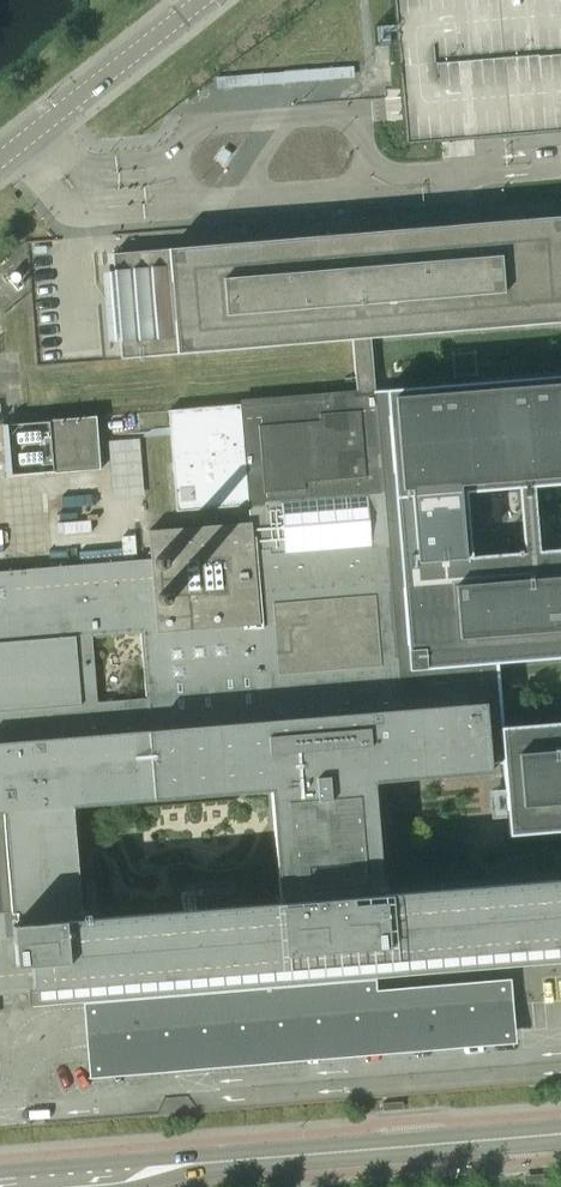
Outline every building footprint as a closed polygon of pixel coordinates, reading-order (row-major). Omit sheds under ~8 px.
[(395,32),(402,106),(402,115),(405,144),(440,142),(452,141),(560,132),(560,0),(392,0),(394,25),(374,27),(376,46),(390,45),(388,32),(395,32)] [(175,355),(353,340),(357,389),(241,398),(241,402),(169,408),(177,510),(249,504),(250,511),(251,520),(149,528),(152,557),(0,569),(0,992),(31,988),(32,998),(151,988),(152,999),(86,1005),(92,1074),(273,1058),(296,1058),(517,1039),(512,978),(377,989),(375,970),(560,955),(560,872),(387,885),(378,783),(425,779),(493,773),(492,764),(505,763),(511,836),(560,832),(560,719),(502,724),(497,662),(560,657),(560,545),(540,547),(535,481),(560,480),(560,371),(389,386),(376,387),(372,338),(560,320),(560,212),(166,247),(113,252),(122,359),(175,355)] [(1,425),(6,479),(55,475),(101,471),(97,417),(51,421),(1,425)]
